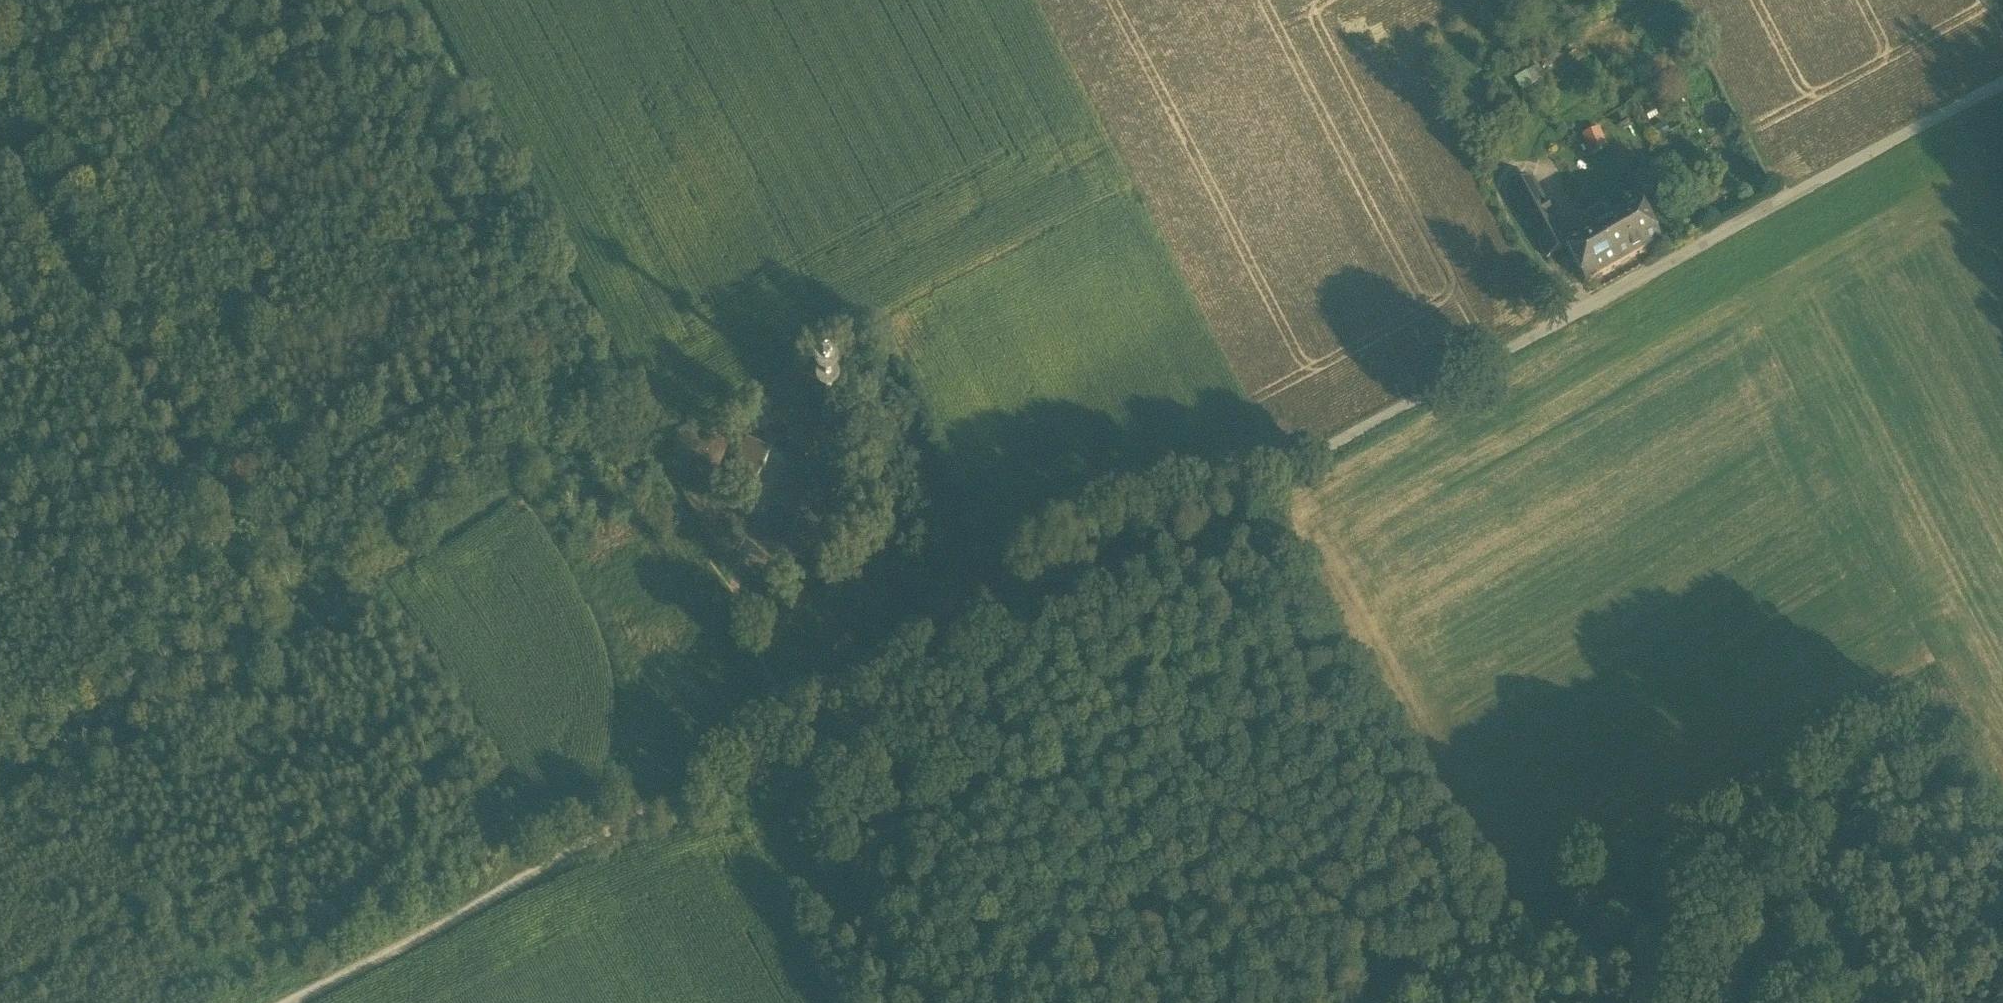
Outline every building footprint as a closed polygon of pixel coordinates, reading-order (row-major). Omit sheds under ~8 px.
[(1537,62),(1513,74),(1520,87),(1543,75),(1537,62)] [(1582,129),(1587,149),(1605,144),(1600,124),(1582,129)] [(1596,228),(1566,244),(1559,232),(1561,231),(1531,175),(1511,186),(1547,254),(1566,244),(1585,281),(1616,265),(1596,228)] [(1596,228),(1616,265),(1659,241),(1639,205),(1596,228)] [(727,478),(745,486),(765,440),(748,432),(727,478)]
